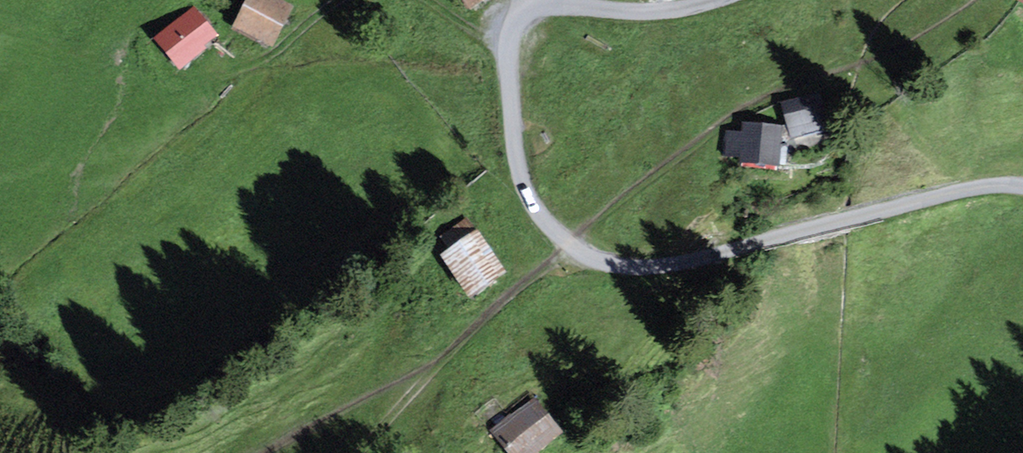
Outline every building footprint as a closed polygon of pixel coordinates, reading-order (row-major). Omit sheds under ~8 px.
[(275,0),(248,0),(231,33),(273,53),(294,10),(275,0)] [(470,17),(492,0),(457,0),(470,17)] [(1014,6),(1022,11),(1022,0),(1017,0),(1014,6)] [(193,8),(152,42),(178,73),(219,40),(193,8)] [(813,93),(780,103),(791,138),(825,127),(813,93)] [(743,131),(725,130),(723,155),(739,156),(739,163),(780,165),(782,124),(743,122),(743,131)] [(448,247),(439,253),(470,298),(508,272),(478,228),(476,230),(468,218),(441,236),(448,247)] [(492,430),(510,452),(534,452),(563,430),(536,395),(492,430)]
